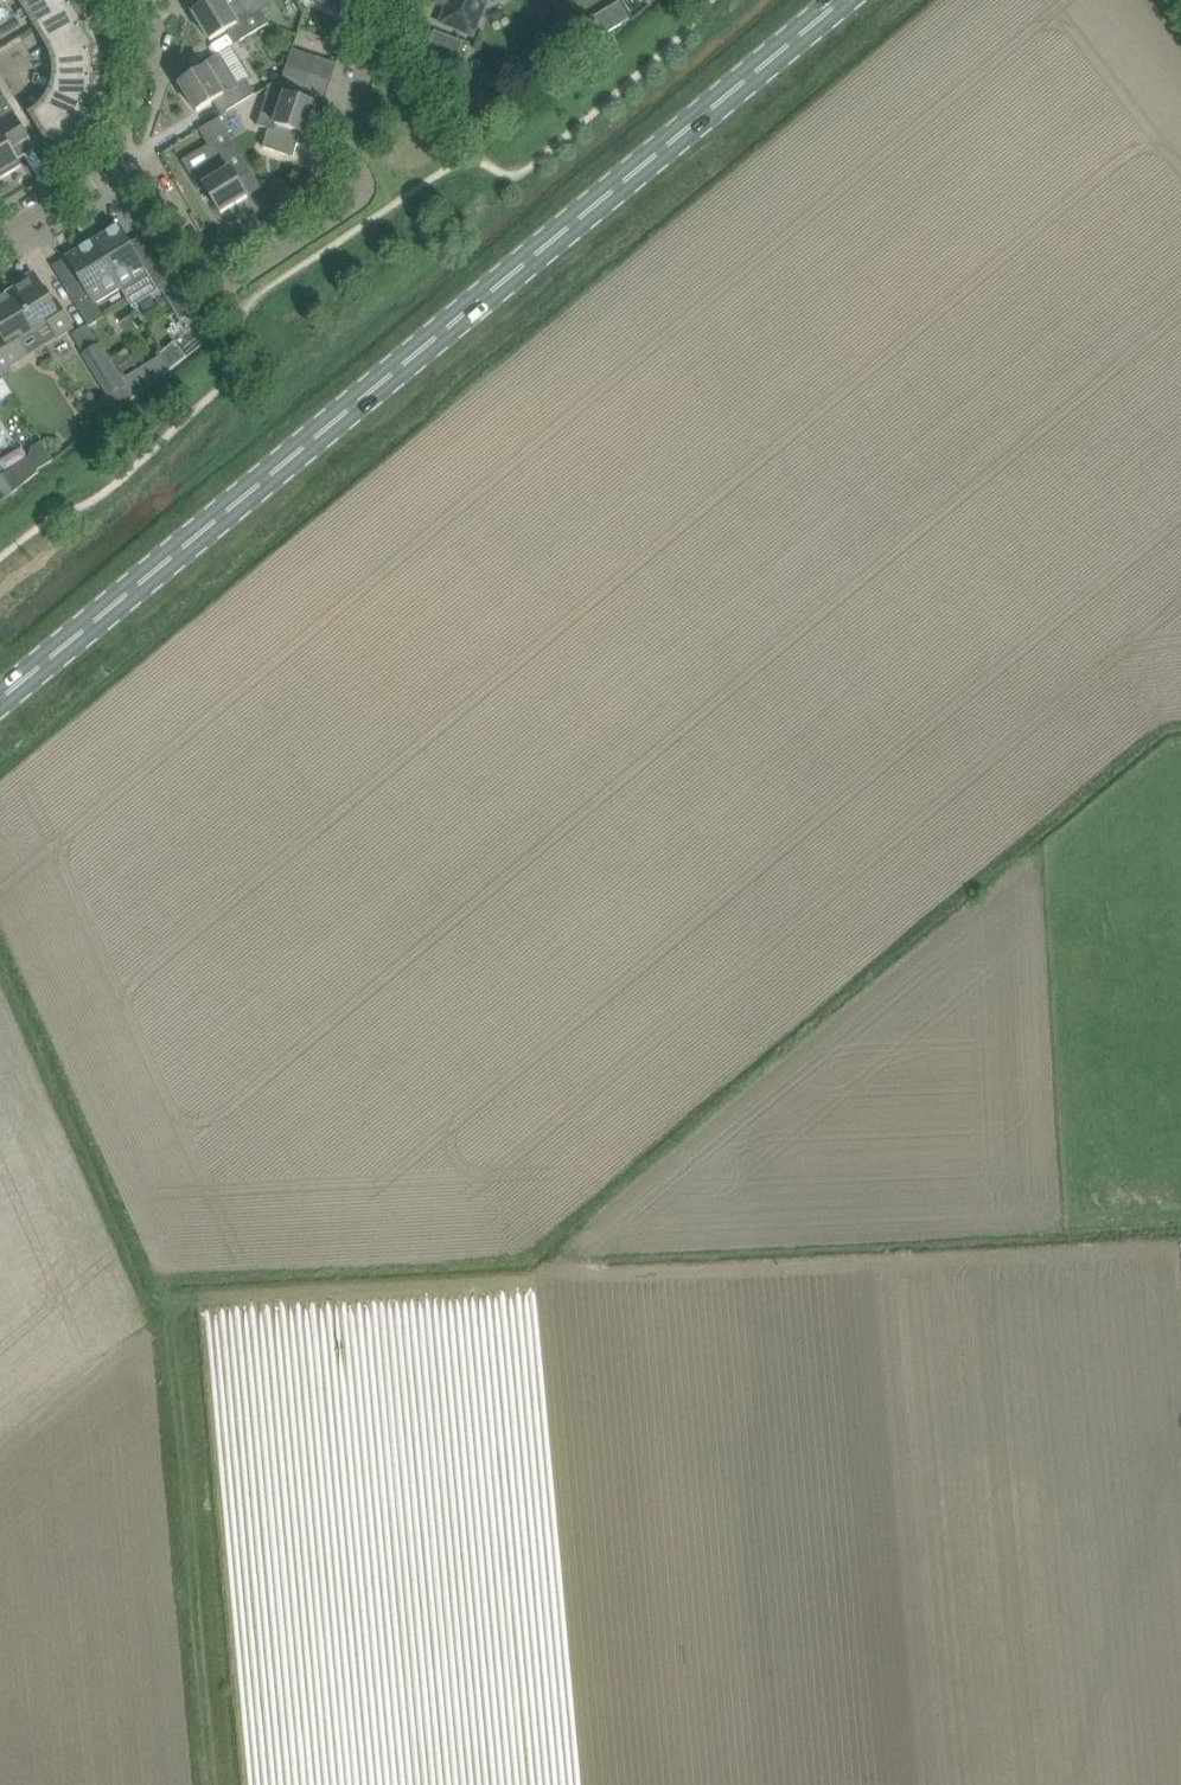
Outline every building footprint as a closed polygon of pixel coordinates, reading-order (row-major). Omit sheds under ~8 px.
[(73,0),(19,0),(35,26),(75,2),(73,0)] [(195,14),(211,41),(233,27),(241,41),(262,29),(270,24),(263,12),(271,7),(267,0),(206,0),(204,1),(207,7),(195,14)] [(354,15),(358,4),(359,0),(310,0),(354,15)] [(465,31),(473,34),(481,14),(478,12),(483,0),(452,0),(443,22),(465,31)] [(87,23),(75,2),(35,26),(47,46),(84,24),(84,25),(87,23)] [(620,2),(610,8),(620,24),(630,18),(620,2)] [(593,41),(609,36),(604,21),(588,27),(593,41)] [(99,50),(84,25),(84,24),(47,46),(48,47),(53,59),(53,60),(94,50),(97,50),(98,51),(99,50)] [(307,91),(312,75),(318,57),(293,49),(283,78),(268,87),(270,90),(258,125),(269,129),(263,147),(294,157),(302,133),(307,135),(317,105),(291,97),(294,87),(307,91)] [(94,50),(53,60),(53,61),(54,74),(54,75),(97,78),(97,79),(100,79),(100,80),(101,79),(94,50)] [(239,85),(232,74),(220,54),(190,72),(193,78),(181,85),(198,112),(220,98),(228,112),(256,94),(247,79),(239,85)] [(4,95),(24,127),(31,122),(0,71),(0,88),(4,95)] [(97,79),(97,78),(54,75),(51,89),(90,106),(93,107),(93,108),(94,108),(97,79)] [(77,133),(78,133),(90,106),(51,89),(51,90),(43,102),(75,130),(77,132),(77,133)] [(1,179),(24,166),(23,164),(22,165),(13,151),(31,140),(24,127),(4,95),(0,97),(0,178),(1,179)] [(75,130),(43,102),(42,103),(32,111),(31,112),(43,132),(56,152),(75,130)] [(222,155),(191,174),(201,190),(206,187),(222,213),(249,197),(235,175),(249,167),(232,138),(220,118),(200,130),(212,150),(217,147),(222,155)] [(284,213),(298,204),(290,190),(275,199),(284,213)] [(94,241),(120,284),(133,306),(160,290),(165,292),(179,315),(194,305),(173,271),(169,273),(145,234),(131,243),(120,225),(94,241)] [(120,284),(94,241),(67,257),(81,279),(67,288),(90,327),(106,317),(94,299),(120,284)] [(22,285),(11,292),(35,332),(50,324),(58,338),(74,328),(57,300),(53,302),(35,272),(20,281),(22,285)] [(0,334),(0,370),(1,372),(30,355),(21,341),(35,332),(11,292),(0,298),(0,332),(1,334),(0,334)] [(186,353),(176,341),(162,351),(171,364),(186,353)] [(85,355),(110,395),(119,408),(134,399),(126,385),(122,379),(101,345),(85,355)] [(145,365),(155,382),(171,369),(163,355),(145,365)] [(150,386),(139,369),(122,379),(126,385),(134,399),(150,386)] [(0,370),(0,402),(14,394),(1,372),(0,370)] [(44,443),(32,451),(30,459),(38,471),(56,460),(44,443)] [(5,475),(0,478),(0,501),(15,492),(5,475)]
